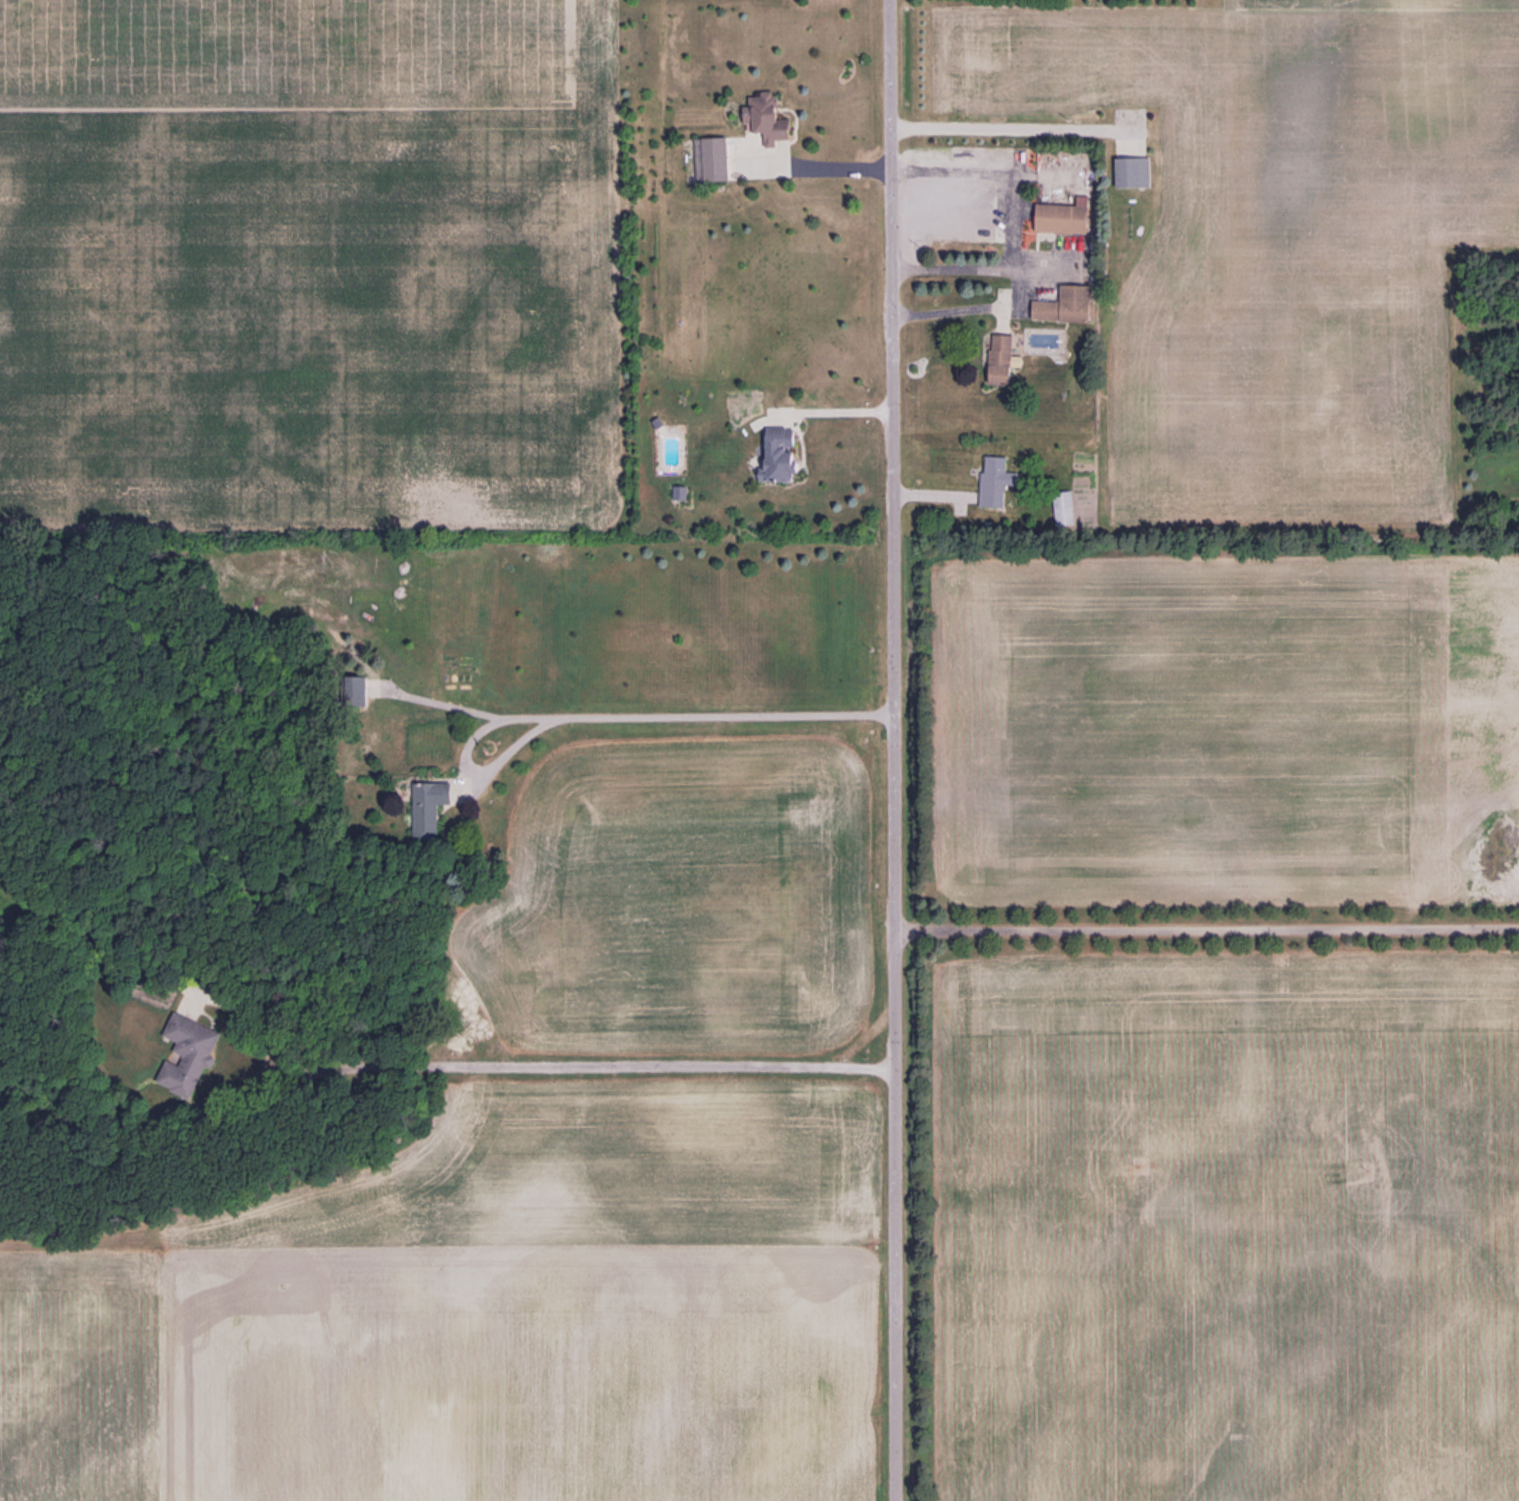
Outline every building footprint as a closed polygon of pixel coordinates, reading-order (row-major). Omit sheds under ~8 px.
[(778,115),(778,96),(752,96),(751,107),(746,107),(745,124),(763,125),(763,148),(780,148),(781,141),(798,141),(798,131),(787,131),(787,115),(778,115)] [(733,182),(733,139),(700,139),(700,182),(733,182)] [(1118,158),(1118,189),(1153,189),(1153,158),(1118,158)] [(1094,204),(1041,204),(1041,233),(1094,233),(1094,204)] [(1094,322),(1095,285),(1065,284),(1065,300),(1037,300),(1037,321),(1094,322)] [(1017,384),(1018,334),(994,333),(993,384),(1017,384)] [(802,480),(803,427),(767,426),(765,479),(802,480)] [(1008,454),(984,453),(982,508),(1007,509),(1008,484),(1017,485),(1018,472),(1008,472),(1008,454)] [(1078,523),(1073,490),(1054,492),(1059,526),(1078,523)] [(440,833),(440,805),(455,805),(456,782),(415,782),(415,833),(440,833)] [(225,1033),(178,1011),(165,1037),(180,1044),(173,1058),(186,1065),(182,1073),(198,1080),(208,1057),(212,1059),(225,1033)]
